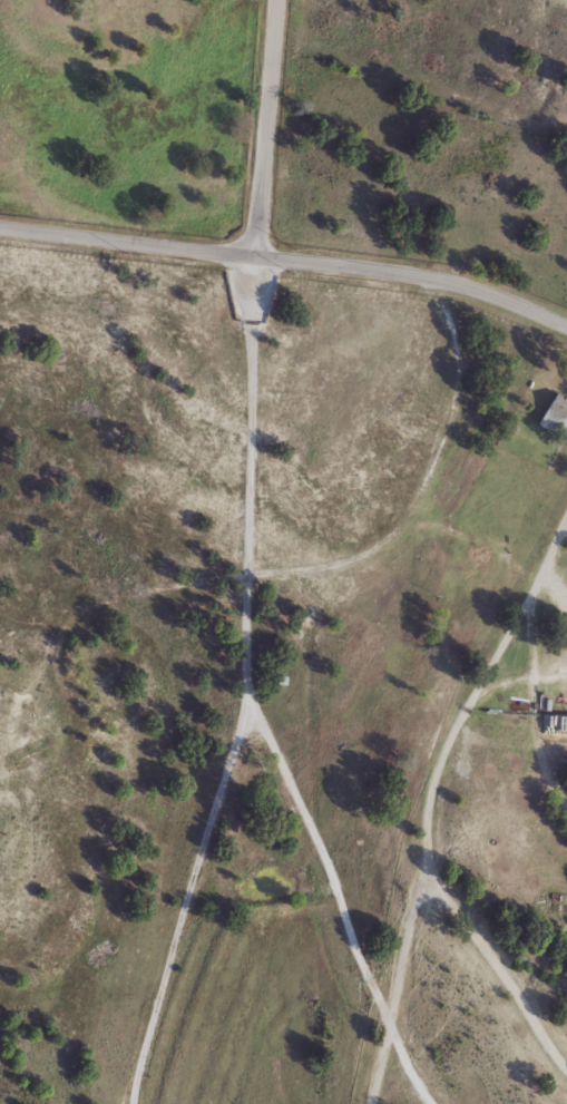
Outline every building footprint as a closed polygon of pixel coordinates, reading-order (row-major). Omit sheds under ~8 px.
[(551,394),(566,401),(566,423),(561,437),(538,428),(551,394)]
